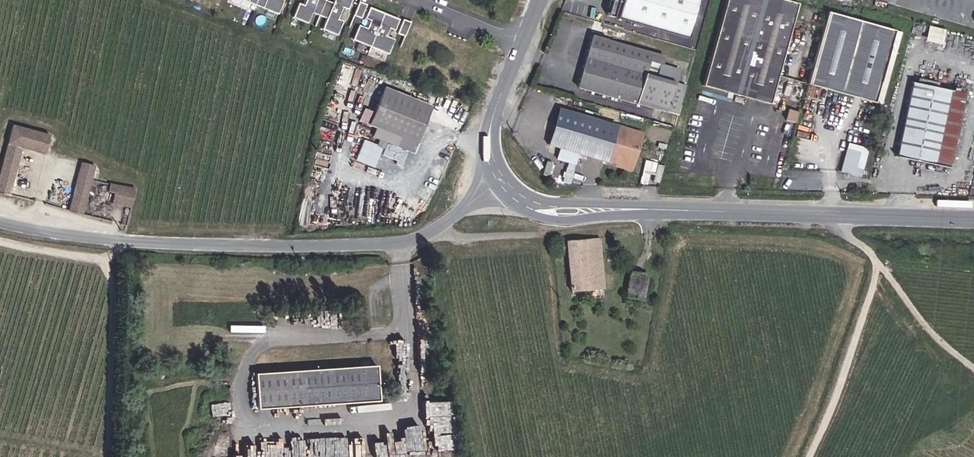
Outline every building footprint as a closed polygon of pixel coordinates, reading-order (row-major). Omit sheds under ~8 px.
[(263,0),(245,0),(244,4),(238,2),(233,17),(257,24),(263,0)] [(284,15),(278,14),(281,1),(286,2),(287,0),(263,0),(257,24),(280,30),(284,15)] [(325,12),(317,10),(320,0),(303,0),(302,5),(307,7),(303,20),(298,18),(293,34),(309,38),(313,23),(321,25),(325,12)] [(600,9),(608,12),(603,28),(675,49),(689,0),(602,0),(600,9)] [(750,0),(720,0),(693,94),(698,95),(760,113),(789,11),(750,0)] [(339,31),(343,17),(348,19),(352,8),(336,3),(333,14),(325,12),(321,25),(329,27),(324,43),(340,47),(344,32),(339,31)] [(608,12),(600,9),(595,26),(603,28),(608,12)] [(361,27),(366,12),(358,10),(353,24),(361,27)] [(560,17),(552,14),(550,23),(558,25),(560,17)] [(372,54),(383,21),(368,17),(365,28),(370,29),(367,40),(358,38),(355,48),(372,54)] [(799,93),(867,112),(888,39),(820,20),(799,93)] [(394,49),(385,46),(389,36),(394,37),(398,26),(383,21),(372,54),(390,60),(394,49)] [(405,41),(410,26),(402,24),(397,38),(405,41)] [(930,25),(926,39),(942,43),(946,29),(930,25)] [(655,119),(663,88),(634,80),(638,66),(649,69),(651,61),(581,41),(567,95),(655,119)] [(634,80),(663,88),(667,74),(649,69),(638,66),(634,80)] [(663,88),(655,119),(668,122),(676,91),(663,88)] [(892,166),(943,174),(957,100),(905,91),(892,166)] [(362,143),(407,158),(423,111),(375,95),(367,119),(354,115),(349,131),(364,136),(362,143)] [(577,126),(589,129),(592,118),(563,109),(560,120),(578,125),(577,126)] [(548,171),(564,175),(577,126),(565,122),(547,118),(538,153),(552,157),(548,171)] [(789,121),(780,119),(776,129),(786,132),(789,121)] [(50,135),(12,125),(0,172),(0,193),(8,195),(20,148),(45,154),(50,135)] [(608,166),(624,169),(633,141),(589,129),(577,126),(564,175),(568,177),(572,163),(597,170),(598,166),(607,169),(608,166)] [(838,184),(848,186),(856,157),(836,151),(828,181),(834,182),(838,184)] [(68,212),(82,215),(94,166),(80,163),(68,212)] [(111,204),(130,208),(135,189),(109,184),(108,191),(114,193),(111,204)] [(569,293),(604,289),(599,239),(565,241),(565,244),(559,244),(560,253),(566,252),(569,293)] [(625,298),(642,301),(648,275),(629,271),(625,298)] [(257,409),(379,401),(376,365),(369,366),(368,361),(360,362),(360,367),(255,374),(257,409)] [(409,431),(410,452),(423,452),(423,430),(409,431)] [(326,443),(326,456),(372,456),(372,433),(353,433),(353,444),(326,443)]
